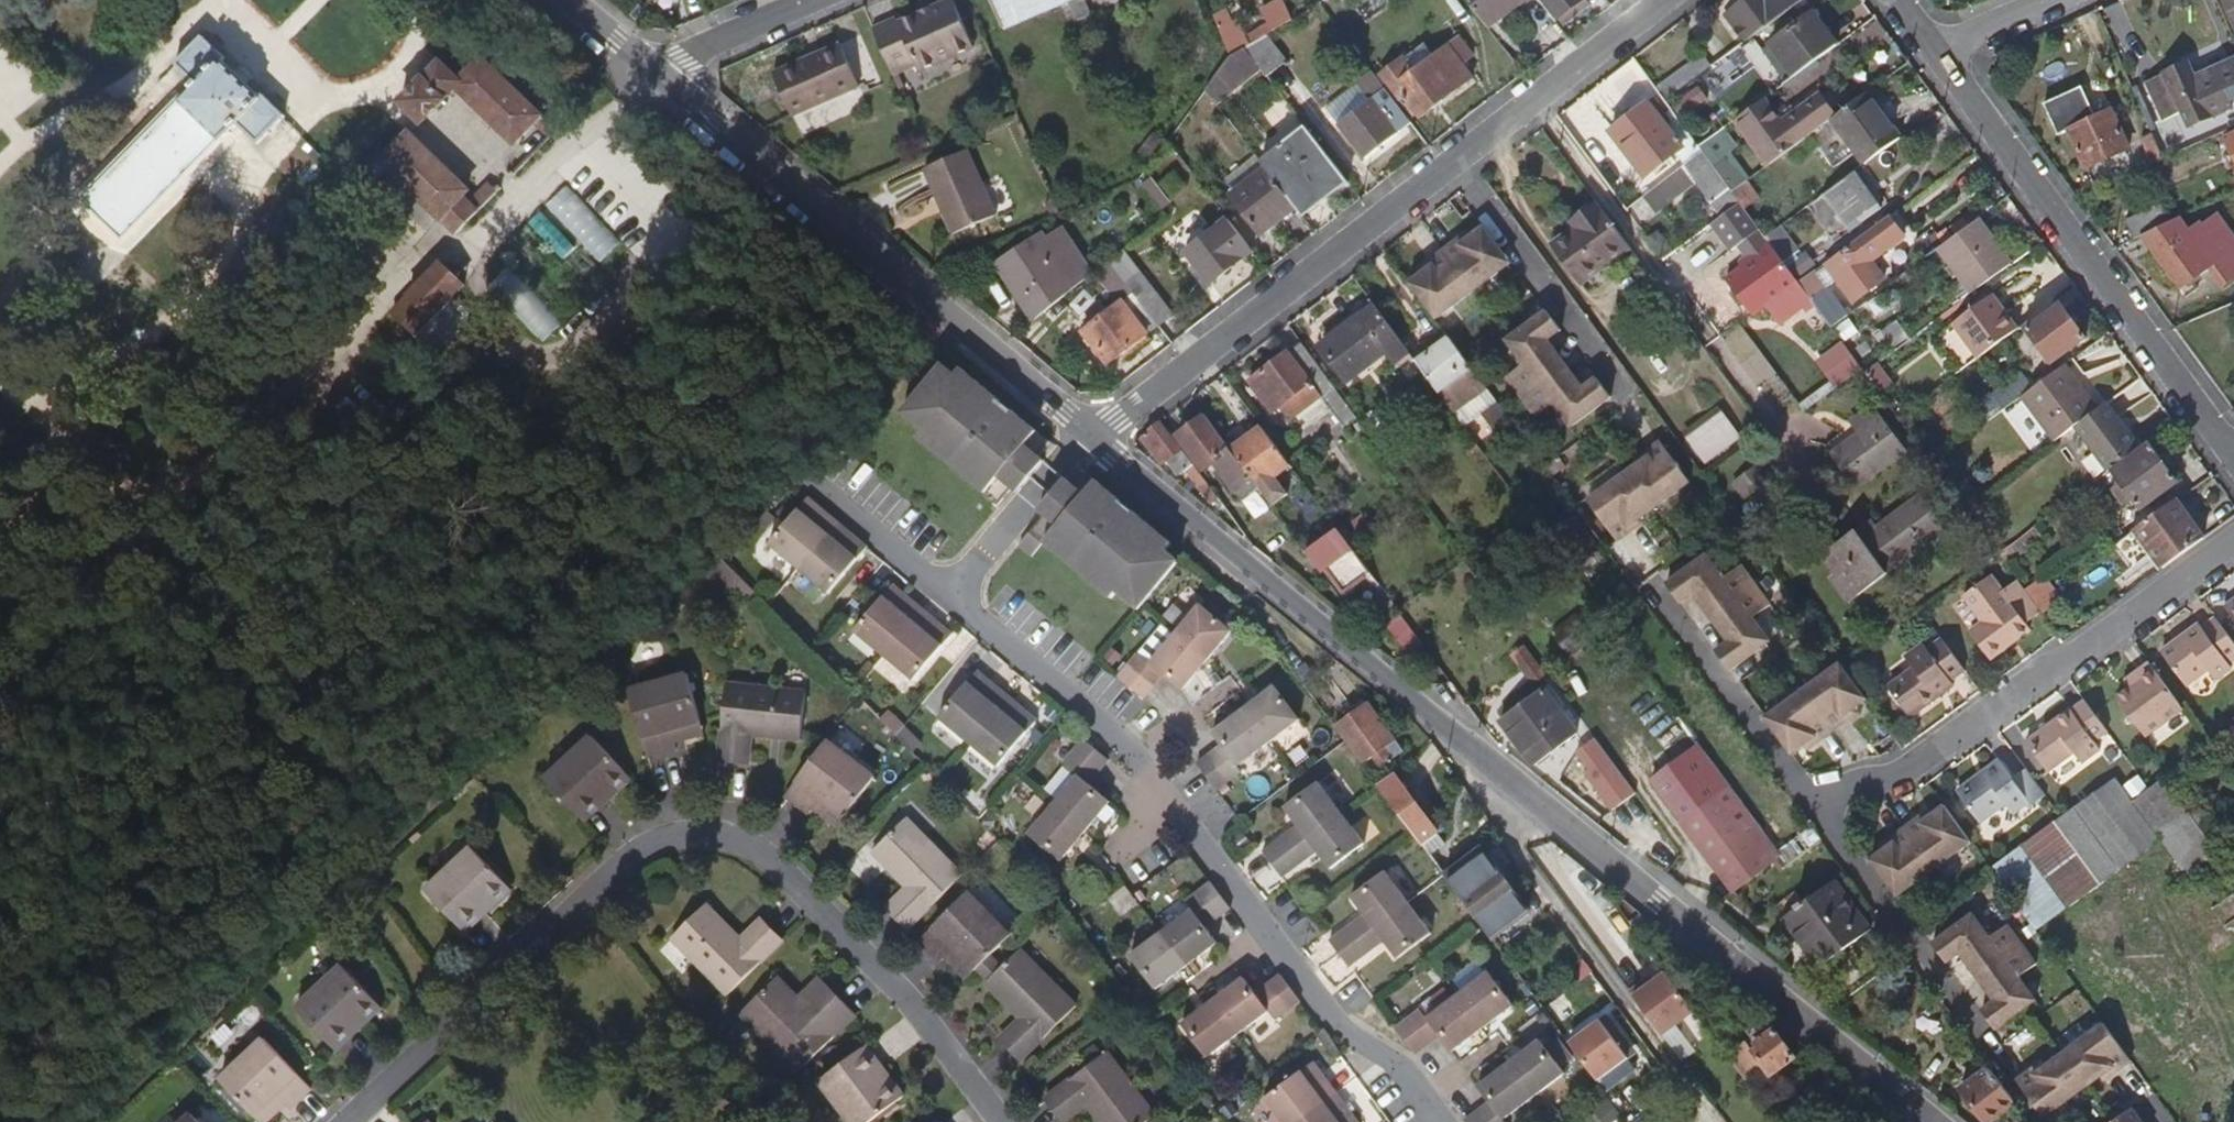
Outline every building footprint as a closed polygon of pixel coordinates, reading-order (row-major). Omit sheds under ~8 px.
[(1073,0),(990,0),(1004,32),(1070,2),(1079,23),(1082,21),(1073,0)] [(1082,21),(1093,16),(1085,0),(1073,0),(1082,21)] [(1488,26),(1504,14),(1501,10),(1514,0),(1468,0),(1488,26)] [(1564,26),(1591,7),(1585,0),(1544,0),(1564,26)] [(1805,0),(1748,0),(1722,18),(1742,47),(1805,0)] [(2226,2),(2233,21),(2233,0),(2230,0),(2226,2)] [(895,22),(872,31),(892,79),(916,69),(917,74),(973,50),(952,2),(897,26),(895,22)] [(1787,83),(1838,45),(1814,13),(1763,50),(1787,83)] [(1248,38),(1240,18),(1218,29),(1231,60),(1247,51),(1252,47),(1248,38)] [(1248,38),(1252,47),(1274,34),(1278,32),(1272,23),(1248,38)] [(862,34),(844,41),(862,85),(881,77),(862,34)] [(1252,47),(1247,51),(1261,70),(1287,54),(1274,34),(1252,47)] [(1450,46),(1464,65),(1475,56),(1462,39),(1450,46)] [(1474,79),(1464,65),(1450,46),(1414,74),(1404,61),(1377,81),(1387,94),(1398,109),(1407,101),(1421,118),(1474,79)] [(2215,55),(2191,64),(2184,49),(2141,66),(2162,119),(2183,111),(2191,130),(2233,112),(2233,111),(2232,104),(2233,103),(2233,53),(2232,48),(2215,55)] [(859,92),(841,49),(773,77),(791,121),(859,92)] [(237,128),(258,147),(273,131),(190,50),(175,66),(196,86),(180,101),(220,143),(237,128)] [(1261,70),(1247,51),(1231,60),(1206,88),(1219,106),(1263,71),(1261,70)] [(1715,93),(1745,71),(1733,54),(1702,77),(1715,93)] [(1697,59),(1656,89),(1666,103),(1669,100),(1695,81),(1706,73),(1697,59)] [(533,129),(541,121),(482,62),(460,82),(441,64),(400,103),(415,120),(421,125),(458,91),(513,148),(533,129)] [(1708,100),(1695,81),(1669,100),(1682,118),(1708,100)] [(1366,160),(1411,126),(1398,109),(1387,94),(1376,102),(1361,83),(1330,107),(1342,126),(1366,160)] [(2058,135),(2069,130),(2084,166),(2126,149),(2111,113),(2097,119),(2084,87),(2046,102),(2058,135)] [(1831,121),(1864,166),(1900,139),(1867,93),(1833,119),(1831,121)] [(1737,120),(1770,166),(1831,121),(1833,119),(1816,96),(1781,123),(1764,100),(1737,120)] [(1699,148),(1668,105),(1656,115),(1646,104),(1609,133),(1644,176),(1674,154),(1683,165),(1701,151),(1699,148)] [(552,132),(541,121),(533,129),(545,140),(552,132)] [(1136,143),(1143,159),(1165,135),(1151,125),(1136,143)] [(1306,128),(1263,162),(1267,168),(1296,206),(1304,215),(1347,181),(1306,128)] [(447,235),(492,191),(483,182),(462,202),(454,194),(459,189),(402,131),(375,158),(413,198),(425,212),(447,235)] [(1705,156),(1733,194),(1749,183),(1729,155),(1735,151),(1720,132),(1699,148),(1701,151),(1705,156)] [(2161,159),(2151,134),(2143,138),(2152,162),(2161,159)] [(1143,159),(1136,143),(1132,149),(1138,165),(1143,159)] [(992,214),(961,149),(919,169),(949,233),(992,214)] [(1698,184),(1724,218),(1741,205),(1733,194),(1705,156),(1655,193),(1664,203),(1666,202),(1670,206),(1698,184)] [(1263,233),(1296,206),(1267,168),(1232,193),(1263,233)] [(1852,174),(1826,194),(1849,226),(1876,205),(1852,174)] [(1761,200),(1749,183),(1733,194),(1741,205),(1745,212),(1761,200)] [(616,244),(564,187),(544,207),(596,264),(616,244)] [(1657,217),(1670,206),(1666,202),(1664,203),(1655,193),(1644,201),(1657,217)] [(1473,213),(1459,194),(1451,201),(1464,220),(1473,213)] [(1055,209),(1049,196),(1042,199),(1047,213),(1055,209)] [(425,212),(413,198),(402,209),(416,222),(425,212)] [(1627,247),(1595,203),(1568,222),(1572,227),(1576,233),(1554,248),(1579,282),(1627,247)] [(1724,218),(1713,226),(1733,253),(1739,248),(1761,232),(1745,212),(1741,205),(1724,218)] [(2126,220),(2134,238),(2140,235),(2166,223),(2158,205),(2126,220)] [(1180,249),(1210,227),(1197,209),(1167,231),(1180,249)] [(571,248),(537,213),(524,225),(559,260),(571,248)] [(1888,217),(1855,241),(1857,243),(1826,266),(1848,297),(1880,274),(1871,262),(1904,237),(1888,217)] [(2140,235),(2180,288),(2209,268),(2222,286),(2233,276),(2233,240),(2217,217),(2202,228),(2200,225),(2190,232),(2179,218),(2166,223),(2140,235)] [(1211,285),(1254,251),(1229,219),(1187,252),(1211,285)] [(1938,249),(1972,294),(2008,268),(1975,222),(1938,249)] [(1576,233),(1572,227),(1550,243),(1554,248),(1576,233)] [(1791,240),(1781,227),(1765,239),(1770,245),(1775,252),(1791,240)] [(1458,242),(1443,252),(1473,294),(1511,266),(1484,229),(1472,238),(1461,246),(1458,242)] [(1761,232),(1739,248),(1747,260),(1754,255),(1770,245),(1765,239),(1761,232)] [(1022,298),(1036,318),(1055,301),(1047,289),(1065,278),(1062,275),(1035,234),(993,262),(1019,300),(1022,298)] [(1469,234),(1458,242),(1461,246),(1472,238),(1469,234)] [(1176,313),(1121,245),(1106,258),(1159,326),(1176,313)] [(1754,316),(1798,284),(1775,252),(1770,245),(1754,255),(1758,259),(1743,270),(1728,281),(1754,316)] [(1422,274),(1410,283),(1437,320),(1473,294),(1443,252),(1430,262),(1433,266),(1422,274)] [(1067,271),(1062,275),(1065,278),(1047,289),(1055,301),(1095,267),(1099,263),(1093,254),(1075,268),(1076,270),(1070,275),(1067,271)] [(1740,265),(1743,270),(1758,259),(1754,255),(1747,260),(1740,265)] [(1111,363),(1159,326),(1106,258),(1099,263),(1095,267),(1123,303),(1084,331),(1111,363)] [(1433,266),(1430,262),(1419,270),(1422,274),(1433,266)] [(559,324),(505,267),(485,288),(538,344),(559,324)] [(1798,284),(1831,328),(1848,315),(1815,271),(1798,284)] [(443,306),(421,284),(390,316),(412,338),(443,306)] [(1669,315),(1649,287),(1623,306),(1643,333),(1669,315)] [(1953,325),(1977,359),(2017,330),(1992,296),(1953,325)] [(1402,341),(1371,298),(1318,339),(1349,381),(1387,352),(1402,341)] [(2023,325),(2052,364),(2084,340),(2060,308),(2055,302),(2023,325)] [(1524,365),(1507,378),(1521,398),(1566,365),(1555,350),(1551,353),(1544,344),(1548,341),(1561,331),(1548,312),(1506,342),(1524,365)] [(1848,319),(1835,328),(1844,342),(1857,333),(1848,319)] [(1895,323),(1881,333),(1886,341),(1891,350),(1906,338),(1895,323)] [(1437,347),(1450,337),(1444,329),(1430,338),(1437,347)] [(1886,341),(1881,333),(1874,337),(1879,345),(1886,341)] [(393,344),(387,337),(373,350),(379,357),(393,344)] [(1498,403),(1450,337),(1437,347),(1417,361),(1465,426),(1483,414),(1498,403)] [(1412,354),(1402,341),(1387,352),(1396,366),(1412,354)] [(1555,350),(1548,341),(1544,344),(1551,353),(1555,350)] [(1350,407),(1301,342),(1259,374),(1282,403),(1311,382),(1338,416),(1350,407)] [(1036,431),(959,368),(953,376),(941,365),(903,412),(924,430),(919,436),(985,490),(984,495),(995,504),(1012,483),(1019,489),(1042,462),(1035,455),(1024,445),(1036,431)] [(1566,365),(1521,398),(1535,417),(1554,405),(1570,428),(1611,398),(1596,379),(1583,389),(1580,392),(1573,383),(1576,380),(1566,365)] [(2055,441),(2074,427),(2096,410),(2064,367),(2032,390),(2023,396),(2055,441)] [(1580,392),(1583,389),(1576,380),(1573,383),(1580,392)] [(2004,410),(2023,396),(2032,390),(2024,380),(1997,400),(1991,405),(1982,412),(1988,421),(1989,421),(2004,410)] [(1991,405),(1997,400),(1992,394),(1986,398),(1991,405)] [(1510,419),(1498,403),(1483,414),(1496,430),(1510,419)] [(1855,436),(1877,420),(1866,404),(1844,421),(1855,436)] [(2074,427),(2109,473),(2139,451),(2105,404),(2096,410),(2074,427)] [(2012,423),(2004,410),(1989,421),(1998,433),(2012,423)] [(1740,440),(1721,414),(1685,441),(1704,466),(1740,440)] [(1231,450),(1205,416),(1179,436),(1205,469),(1214,461),(1242,501),(1260,488),(1231,450)] [(1851,490),(1900,454),(1877,420),(1855,436),(1829,456),(1851,490)] [(1162,422),(1142,437),(1153,453),(1156,450),(1166,460),(1174,454),(1211,501),(1218,495),(1162,422)] [(1288,467),(1259,428),(1231,450),(1260,488),(1273,505),(1290,494),(1276,476),(1288,467)] [(1636,467),(1608,488),(1636,525),(1641,521),(1689,485),(1659,444),(1644,455),(1647,459),(1636,467)] [(2176,482),(2149,446),(2113,473),(2122,485),(2112,492),(2122,507),(2133,499),(2141,509),(2176,482)] [(1633,463),(1636,467),(1647,459),(1644,455),(1633,463)] [(1771,482),(1758,465),(1730,486),(1743,503),(1771,482)] [(1082,495),(1069,484),(1063,478),(1040,507),(1046,512),(1030,532),(1041,543),(1048,543),(1111,595),(1116,589),(1137,606),(1140,602),(1176,558),(1163,547),(1169,541),(1095,480),(1082,495)] [(1636,525),(1608,488),(1587,503),(1617,545),(1634,534),(1630,529),(1636,525)] [(842,521),(812,497),(774,545),(803,568),(842,521)] [(1887,575),(1885,573),(1943,530),(1919,497),(1877,527),(1861,539),(1856,530),(1826,552),(1840,571),(1857,595),(1887,575)] [(2178,503),(2189,517),(2194,513),(2183,499),(2178,503)] [(2136,529),(2164,568),(2205,539),(2189,517),(2178,503),(2176,500),(2136,529)] [(1602,547),(1576,513),(1557,526),(1583,562),(1602,547)] [(1861,539),(1877,527),(1870,519),(1856,530),(1861,539)] [(1328,531),(1320,520),(1311,527),(1318,538),(1328,531)] [(842,521),(803,568),(834,593),(872,546),(842,521)] [(1641,521),(1636,525),(1639,530),(1644,525),(1641,521)] [(1630,529),(1634,534),(1639,530),(1636,525),(1630,529)] [(1998,554),(2007,567),(2044,539),(2034,528),(1998,554)] [(1308,551),(1320,567),(1330,560),(1352,590),(1369,577),(1335,531),(1318,543),(1308,551)] [(1308,551),(1318,543),(1310,533),(1300,541),(1308,551)] [(739,538),(730,547),(739,557),(748,548),(739,538)] [(748,578),(749,568),(727,545),(726,546),(739,569),(748,578)] [(1712,621),(1757,588),(1742,566),(1723,579),(1707,556),(1665,586),(1680,606),(1693,596),(1697,594),(1703,603),(1700,605),(1712,621)] [(1846,603),(1857,595),(1840,571),(1829,579),(1846,603)] [(1989,662),(2046,620),(2024,590),(2017,580),(2003,590),(1994,576),(1964,598),(1982,624),(1969,634),(1989,662)] [(1716,653),(1730,672),(1770,643),(1752,620),(1770,607),(1757,588),(1712,621),(1722,634),(1726,632),(1733,641),(1729,644),(1716,653)] [(865,634),(895,658),(933,612),(904,589),(865,634)] [(1697,594),(1693,596),(1700,605),(1703,603),(1697,594)] [(881,606),(873,598),(866,607),(874,614),(881,606)] [(2225,607),(2233,620),(2233,599),(2225,607)] [(1198,601),(1174,631),(1204,656),(1205,657),(1229,626),(1198,601)] [(933,612),(895,658),(925,683),(963,636),(933,612)] [(1408,656),(1420,647),(1398,617),(1385,627),(1408,656)] [(2217,619),(2204,629),(2200,625),(2163,653),(2192,692),(2214,676),(2217,679),(2233,668),(2231,664),(2233,662),(2233,642),(2217,619)] [(1572,657),(1597,638),(1584,621),(1559,640),(1572,657)] [(1204,656),(1174,631),(1150,660),(1136,650),(1126,662),(1152,683),(1161,670),(1182,686),(1205,657),(1204,656)] [(1722,634),(1729,644),(1733,641),(1726,632),(1722,634)] [(1952,683),(1966,673),(1942,640),(1928,650),(1924,644),(1905,658),(1913,669),(1888,688),(1912,718),(1955,687),(1952,683)] [(1547,676),(1524,644),(1511,654),(1534,685),(1547,676)] [(1126,662),(1117,673),(1136,689),(1144,695),(1152,683),(1126,662)] [(2182,707),(2149,662),(2135,673),(2141,681),(2131,689),(2118,698),(2145,736),(2182,707)] [(1842,668),(1840,665),(1774,713),(1800,749),(1805,746),(1816,738),(1819,743),(1848,722),(1844,717),(1855,709),(1866,700),(1842,668)] [(1315,680),(1305,666),(1296,672),(1306,687),(1315,680)] [(709,714),(697,667),(641,683),(658,749),(687,740),(685,734),(682,723),(709,714)] [(947,716),(976,740),(1014,694),(985,670),(947,716)] [(2124,681),(2131,689),(2141,681),(2135,673),(2124,681)] [(808,733),(813,686),(736,678),(727,752),(755,756),(761,728),(808,733)] [(1683,723),(1650,678),(1610,707),(1642,752),(1683,723)] [(939,714),(958,691),(945,681),(926,703),(939,714)] [(1273,684),(1243,707),(1268,740),(1298,717),(1273,684)] [(1532,761),(1571,733),(1542,693),(1503,720),(1532,761)] [(1014,694),(976,740),(1005,765),(1044,718),(1014,694)] [(2093,738),(2105,728),(2084,700),(2071,710),(2069,708),(2025,740),(2036,756),(2047,771),(2074,750),(2081,761),(2100,746),(2093,738)] [(1399,748),(1369,705),(1335,730),(1342,739),(1362,766),(1373,758),(1381,770),(1404,754),(1399,748)] [(1268,740),(1243,707),(1211,730),(1220,742),(1208,751),(1228,777),(1241,767),(1238,764),(1268,740)] [(1859,714),(1855,709),(1844,717),(1848,722),(1859,714)] [(897,726),(905,717),(901,712),(893,723),(897,726)] [(1800,749),(1774,713),(1765,719),(1792,755),(1800,749)] [(685,734),(712,726),(709,714),(682,723),(685,734)] [(903,733),(911,723),(905,717),(897,726),(903,733)] [(910,740),(918,730),(911,723),(903,733),(910,740)] [(1778,852),(1731,789),(1683,723),(1642,752),(1632,759),(1680,825),(1702,856),(1726,890),(1778,852)] [(850,805),(878,766),(833,730),(790,784),(813,801),(817,796),(825,786),(850,805)] [(910,740),(914,744),(922,734),(918,730),(910,740)] [(1613,765),(1591,735),(1578,744),(1599,775),(1613,765)] [(1808,751),(1819,743),(1816,738),(1805,746),(1808,751)] [(606,799),(622,784),(585,742),(539,784),(571,818),(598,793),(606,799)] [(1089,743),(1081,753),(1105,774),(1114,763),(1089,743)] [(1195,760),(1215,787),(1228,777),(1208,751),(1195,760)] [(1085,777),(1060,807),(1092,832),(1116,803),(1096,785),(1105,774),(1081,753),(1071,765),(1085,777)] [(2010,775),(1998,759),(1956,789),(1978,820),(2004,801),(2012,812),(2028,801),(2031,807),(2045,796),(2023,765),(2010,775)] [(1616,811),(1636,796),(1613,765),(1599,775),(1593,780),(1616,811)] [(2150,848),(2160,841),(2131,801),(2111,774),(2101,780),(2150,848)] [(2131,801),(2160,841),(2191,818),(2188,814),(2162,779),(2150,788),(2131,801)] [(2081,795),(2129,863),(2150,848),(2101,780),(2081,795)] [(1307,836),(1340,810),(1319,781),(1284,806),(1297,823),(1307,836)] [(1408,828),(1423,848),(1438,837),(1398,785),(1383,795),(1408,828)] [(850,805),(825,786),(817,796),(841,815),(850,805)] [(982,789),(972,800),(983,811),(993,800),(982,789)] [(578,825),(606,799),(598,793),(571,818),(578,825)] [(2051,817),(2100,884),(2129,863),(2081,795),(2057,812),(2051,817)] [(2188,814),(2191,818),(2212,846),(2222,837),(2199,806),(2188,814)] [(1092,832),(1060,807),(1035,837),(1066,863),(1092,832)] [(1935,871),(1972,844),(1945,807),(1932,816),(1922,824),(1918,820),(1905,830),(1935,871)] [(965,865),(911,809),(876,841),(910,877),(889,896),(911,917),(965,865)] [(1363,840),(1340,810),(1307,836),(1317,849),(1330,867),(1363,840)] [(1922,824),(1932,816),(1929,812),(1918,820),(1922,824)] [(2047,820),(2097,887),(2100,884),(2051,817),(2047,820)] [(2212,846),(2191,818),(2160,841),(2186,876),(2217,853),(2212,846)] [(2067,908),(2097,887),(2047,820),(2018,841),(2067,908)] [(1298,842),(1307,836),(1297,823),(1289,830),(1298,842)] [(1273,862),(1298,842),(1289,830),(1264,850),(1273,862)] [(1787,866),(1820,841),(1812,830),(1779,854),(1787,866)] [(1906,893),(1935,871),(1905,830),(1890,840),(1894,845),(1883,853),(1878,856),(1906,893)] [(1317,849),(1307,836),(1298,842),(1308,855),(1317,849)] [(1894,845),(1890,840),(1880,848),(1883,853),(1894,845)] [(1308,855),(1298,842),(1273,862),(1282,874),(1308,855)] [(507,894),(468,853),(422,895),(456,931),(483,905),(489,911),(507,894)] [(1481,859),(1524,917),(1528,914),(1486,856),(1481,859)] [(1898,898),(1906,893),(1878,856),(1870,861),(1898,898)] [(1491,940),(1524,917),(1481,859),(1448,882),(1474,917),(1491,940)] [(1373,925),(1406,900),(1383,870),(1351,896),(1363,911),(1373,925)] [(990,946),(1014,923),(971,880),(922,927),(942,949),(947,945),(957,935),(978,957),(990,946)] [(1811,898),(1844,942),(1865,927),(1832,882),(1811,898)] [(1236,914),(1215,887),(1202,896),(1223,923),(1236,914)] [(1150,893),(1141,900),(1148,908),(1157,901),(1150,893)] [(1167,937),(1192,972),(1223,949),(1212,932),(1223,923),(1202,896),(1191,905),(1198,914),(1167,937)] [(734,987),(789,933),(767,912),(746,933),(712,898),(678,930),(734,987)] [(1813,964),(1844,942),(1811,898),(1781,919),(1813,964)] [(1430,931),(1406,900),(1373,925),(1384,939),(1397,956),(1430,931)] [(461,937),(489,911),(483,905),(456,931),(461,937)] [(1365,931),(1373,925),(1363,911),(1355,918),(1365,931)] [(1651,922),(1641,914),(1629,923),(1637,933),(1651,922)] [(1979,980),(2023,947),(2008,928),(1991,940),(1973,917),(1941,941),(1955,960),(1962,956),(1965,954),(1971,962),(1968,965),(1979,980)] [(1340,951),(1365,931),(1355,918),(1330,938),(1340,951)] [(1384,939),(1373,925),(1365,931),(1375,945),(1384,939)] [(1375,945),(1365,931),(1340,951),(1348,963),(1375,945)] [(978,957),(957,935),(947,945),(967,967),(977,958),(978,957)] [(1078,993),(1022,937),(1001,957),(989,969),(988,971),(1022,1005),(1001,1026),(1023,1047),(1078,993)] [(1161,994),(1192,972),(1167,937),(1136,960),(1161,994)] [(1948,966),(1955,960),(1941,941),(1933,946),(1948,966)] [(1001,957),(990,946),(978,957),(977,958),(989,969),(1001,957)] [(1990,1008),(2005,1027),(2037,1003),(2020,980),(2038,967),(2023,947),(1979,980),(1989,995),(1993,992),(2000,1001),(1996,1004),(1990,1008)] [(1965,954),(1962,956),(1968,965),(1971,962),(1965,954)] [(1486,968),(1455,992),(1480,1026),(1512,1002),(1486,968)] [(377,1011),(339,970),(293,1012),(326,1048),(353,1022),(360,1028),(377,1011)] [(804,1065),(862,1009),(840,987),(820,1007),(805,992),(783,970),(746,1007),(804,1065)] [(820,1007),(840,987),(824,972),(805,992),(820,1007)] [(1642,983),(1628,994),(1660,1038),(1695,1013),(1667,974),(1653,984),(1646,989),(1642,983)] [(1294,1017),(1306,1008),(1284,979),(1272,988),(1294,1017)] [(1649,979),(1642,983),(1646,989),(1653,984),(1649,979)] [(1418,1006),(1426,1014),(1453,994),(1444,982),(1417,1003),(1418,1006)] [(1271,1019),(1275,1017),(1283,1026),(1294,1017),(1272,988),(1260,997),(1248,983),(1217,1007),(1243,1041),(1255,1032),(1271,1019)] [(1426,1014),(1418,1006),(1407,1014),(1427,1041),(1439,1033),(1451,1048),(1480,1026),(1455,992),(1453,994),(1426,1014)] [(1989,995),(1996,1004),(2000,1001),(1993,992),(1989,995)] [(1537,1005),(1531,997),(1522,1004),(1529,1012),(1537,1005)] [(1217,1007),(1188,1029),(1218,1060),(1243,1041),(1217,1007)] [(1997,1033),(2005,1027),(1990,1008),(1982,1013),(1997,1033)] [(1407,1014),(1394,1023),(1414,1050),(1427,1041),(1407,1014)] [(1278,1028),(1271,1019),(1255,1032),(1261,1041),(1278,1028)] [(1603,1019),(1569,1045),(1596,1082),(1626,1060),(1613,1043),(1618,1039),(1603,1019)] [(332,1054),(360,1028),(353,1022),(326,1048),(332,1054)] [(1754,1039),(1728,1056),(1763,1103),(1773,1096),(1763,1083),(1795,1061),(1772,1031),(1768,1034),(1760,1023),(1748,1032),(1754,1039)] [(2119,1071),(2132,1061),(2104,1023),(2047,1064),(2044,1060),(2033,1067),(2062,1106),(2116,1067),(2119,1071)] [(1554,1035),(1543,1043),(1557,1063),(1569,1054),(1554,1035)] [(1508,1060),(1532,1093),(1562,1070),(1557,1063),(1543,1043),(1538,1037),(1508,1060)] [(311,1090),(265,1040),(221,1080),(253,1115),(275,1094),(286,1106),(290,1110),(311,1090)] [(895,1068),(873,1040),(867,1044),(888,1073),(895,1068)] [(895,1068),(888,1073),(867,1044),(827,1073),(863,1121),(865,1121),(910,1089),(895,1068)] [(1110,1045),(1052,1089),(1068,1112),(1091,1096),(1112,1121),(1137,1121),(1158,1105),(1110,1045)] [(1532,1093),(1508,1060),(1477,1083),(1488,1099),(1476,1108),(1487,1121),(1505,1121),(1501,1115),(1532,1093)] [(1835,1072),(1820,1060),(1802,1085),(1816,1097),(1835,1072)] [(1344,1098),(1321,1067),(1272,1103),(1286,1121),(1312,1121),(1344,1098)] [(2062,1106),(2033,1067),(2016,1079),(2044,1119),(2062,1106)] [(2015,1106),(1990,1072),(1961,1093),(1983,1121),(1993,1121),(2015,1106)] [(275,1094),(253,1115),(260,1121),(268,1121),(286,1106),(275,1094)] [(1627,1121),(1635,1121),(1654,1108),(1658,1105),(1651,1095),(1623,1118),(1627,1121)] [(1344,1098),(1312,1121),(1362,1121),(1344,1098)] [(1232,1099),(1220,1109),(1226,1118),(1238,1108),(1232,1099)] [(1607,1099),(1593,1110),(1602,1121),(1613,1121),(1620,1116),(1607,1099)] [(1468,1121),(1487,1121),(1476,1108),(1464,1117),(1468,1121)] [(1654,1108),(1635,1121),(1665,1121),(1654,1108)] [(2133,1109),(2114,1121),(2142,1121),(2133,1109)] [(1695,1114),(1692,1111),(1678,1121),(1686,1121),(1695,1114)]
